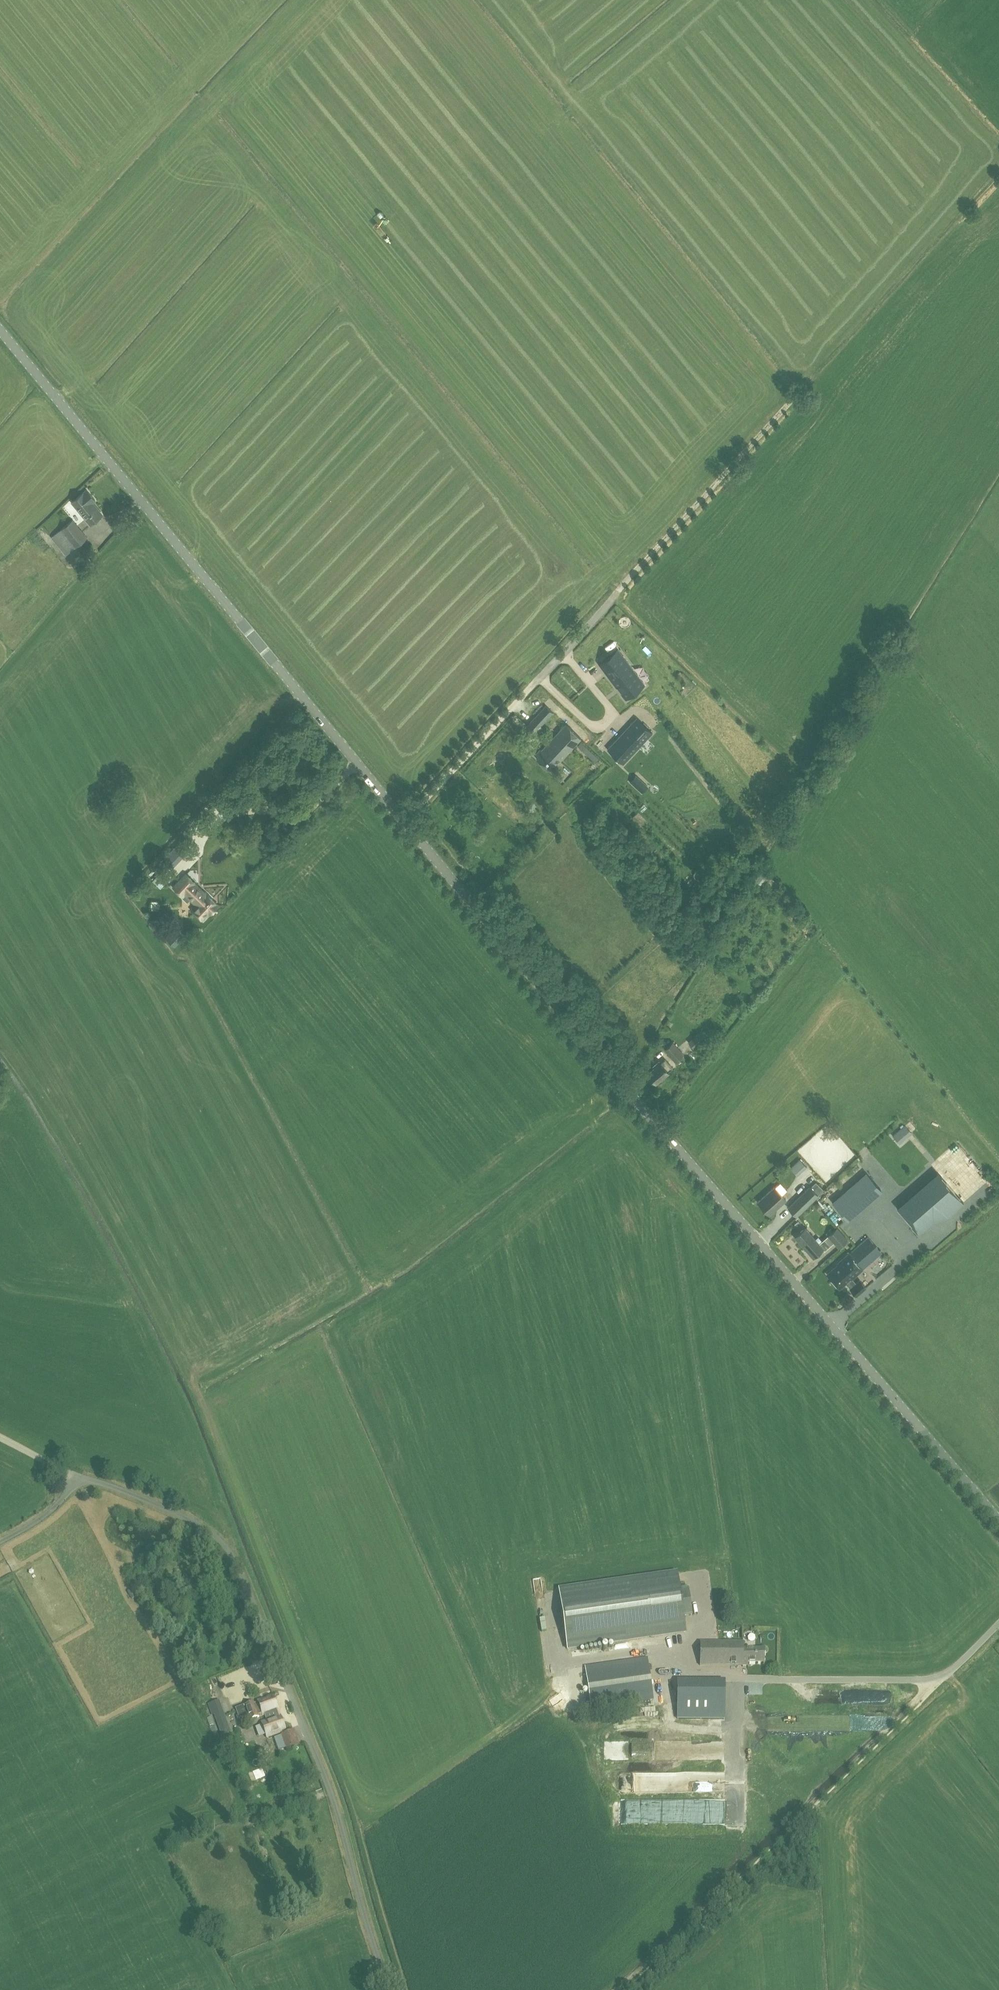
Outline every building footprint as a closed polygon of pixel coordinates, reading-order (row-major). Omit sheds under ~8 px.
[(96,509),(91,503),(95,500),(87,490),(84,492),(83,492),(72,501),(91,524),(102,515),(97,508),(96,509)] [(66,555),(88,537),(73,519),(51,537),(66,555)] [(600,662),(598,663),(599,664),(625,699),(626,699),(640,689),(643,686),(645,685),(644,684),(618,650),(618,649),(603,659),(600,662)] [(584,687),(567,704),(580,716),(596,699),(584,687)] [(592,727),(608,710),(599,701),(582,718),(592,727)] [(526,726),(534,733),(541,726),(553,713),(545,705),(526,726)] [(608,748),(607,749),(623,764),(624,763),(652,733),(652,732),(637,718),(636,718),(608,748)] [(558,760),(560,761),(566,754),(581,739),(566,724),(541,750),(540,750),(536,754),(536,755),(538,757),(536,758),(548,770),(558,760)] [(498,744),(504,737),(494,729),(478,746),(485,753),(496,741),(498,744)] [(598,758),(581,742),(578,746),(595,762),(598,758)] [(608,765),(614,759),(610,755),(604,762),(608,765)] [(648,786),(636,775),(630,782),(642,793),(648,786)] [(177,864),(167,855),(162,861),(171,870),(177,864)] [(162,863),(159,867),(165,873),(168,869),(162,863)] [(152,881),(160,889),(167,882),(158,874),(152,881)] [(206,894),(195,884),(185,875),(173,888),(183,897),(185,894),(196,905),(191,910),(203,921),(210,914),(218,905),(206,894)] [(617,875),(608,884),(618,896),(628,887),(617,875)] [(753,890),(749,888),(744,896),(749,898),(753,890)] [(178,929),(168,939),(175,946),(185,936),(178,929)] [(702,1033),(690,1043),(692,1046),(695,1049),(707,1039),(702,1033)] [(673,1042),(664,1049),(675,1061),(683,1054),(673,1042)] [(656,1083),(668,1072),(668,1071),(672,1067),(665,1058),(660,1062),(659,1061),(653,1066),(654,1067),(647,1073),(656,1083)] [(927,1154),(922,1158),(930,1167),(935,1162),(927,1154)] [(809,1165),(807,1155),(795,1157),(797,1167),(809,1165)] [(976,1185),(984,1181),(978,1170),(971,1174),(976,1185)] [(832,1202),(846,1219),(881,1189),(866,1172),(832,1202)] [(904,1216),(904,1217),(905,1217),(911,1224),(911,1225),(911,1226),(918,1234),(933,1221),(948,1216),(963,1203),(960,1198),(960,1197),(959,1198),(942,1177),(941,1177),(937,1172),(897,1208),(904,1216)] [(810,1187),(818,1195),(823,1190),(815,1182),(810,1187)] [(786,1200),(774,1187),(758,1201),(769,1214),(786,1200)] [(788,1208),(797,1216),(818,1195),(810,1187),(788,1208)] [(823,1249),(819,1244),(805,1228),(795,1237),(813,1258),(823,1249)] [(828,1236),(834,1243),(838,1248),(847,1240),(837,1228),(828,1236)] [(828,1236),(819,1244),(823,1249),(825,1251),(834,1243),(828,1236)] [(849,1254),(849,1253),(837,1263),(838,1264),(827,1273),(840,1288),(846,1283),(851,1288),(850,1288),(857,1296),(866,1287),(860,1280),(856,1284),(852,1279),(863,1269),(862,1269),(881,1252),(868,1237),(849,1254)] [(544,1561),(549,1592),(559,1590),(677,1573),(673,1543),(544,1561)] [(559,1590),(568,1649),(686,1632),(684,1616),(692,1615),(688,1588),(680,1589),(677,1573),(559,1590)] [(137,1595),(132,1588),(127,1591),(132,1598),(137,1595)] [(743,1643),(700,1643),(700,1665),(743,1665),(743,1663),(763,1663),(764,1649),(743,1649),(743,1643)] [(654,1700),(648,1657),(585,1666),(591,1709),(654,1700)] [(725,1719),(725,1680),(677,1680),(677,1696),(677,1719),(725,1719)] [(857,1699),(857,1688),(831,1688),(831,1698),(857,1699)] [(874,1689),(858,1688),(857,1699),(874,1699),(874,1689)] [(282,1733),(282,1735),(286,1734),(285,1731),(286,1731),(280,1716),(278,1716),(276,1711),(278,1710),(273,1695),(258,1700),(258,1703),(255,1704),(259,1715),(262,1714),(263,1716),(265,1715),(266,1721),(261,1722),(267,1738),(282,1733)] [(223,1735),(231,1732),(219,1700),(210,1703),(218,1727),(220,1726),(223,1735)] [(254,1702),(244,1705),(241,1706),(239,1700),(233,1702),(235,1708),(240,1723),(248,1720),(249,1721),(259,1717),(259,1715),(255,1704),(254,1702)] [(298,1744),(294,1731),(286,1734),(282,1735),(286,1748),(298,1744)] [(604,1742),(604,1757),(623,1756),(622,1741),(604,1742)] [(257,1779),(267,1775),(264,1767),(254,1771),(257,1779)] [(722,1779),(722,1769),(668,1769),(668,1786),(715,1786),(715,1779),(722,1779)]
